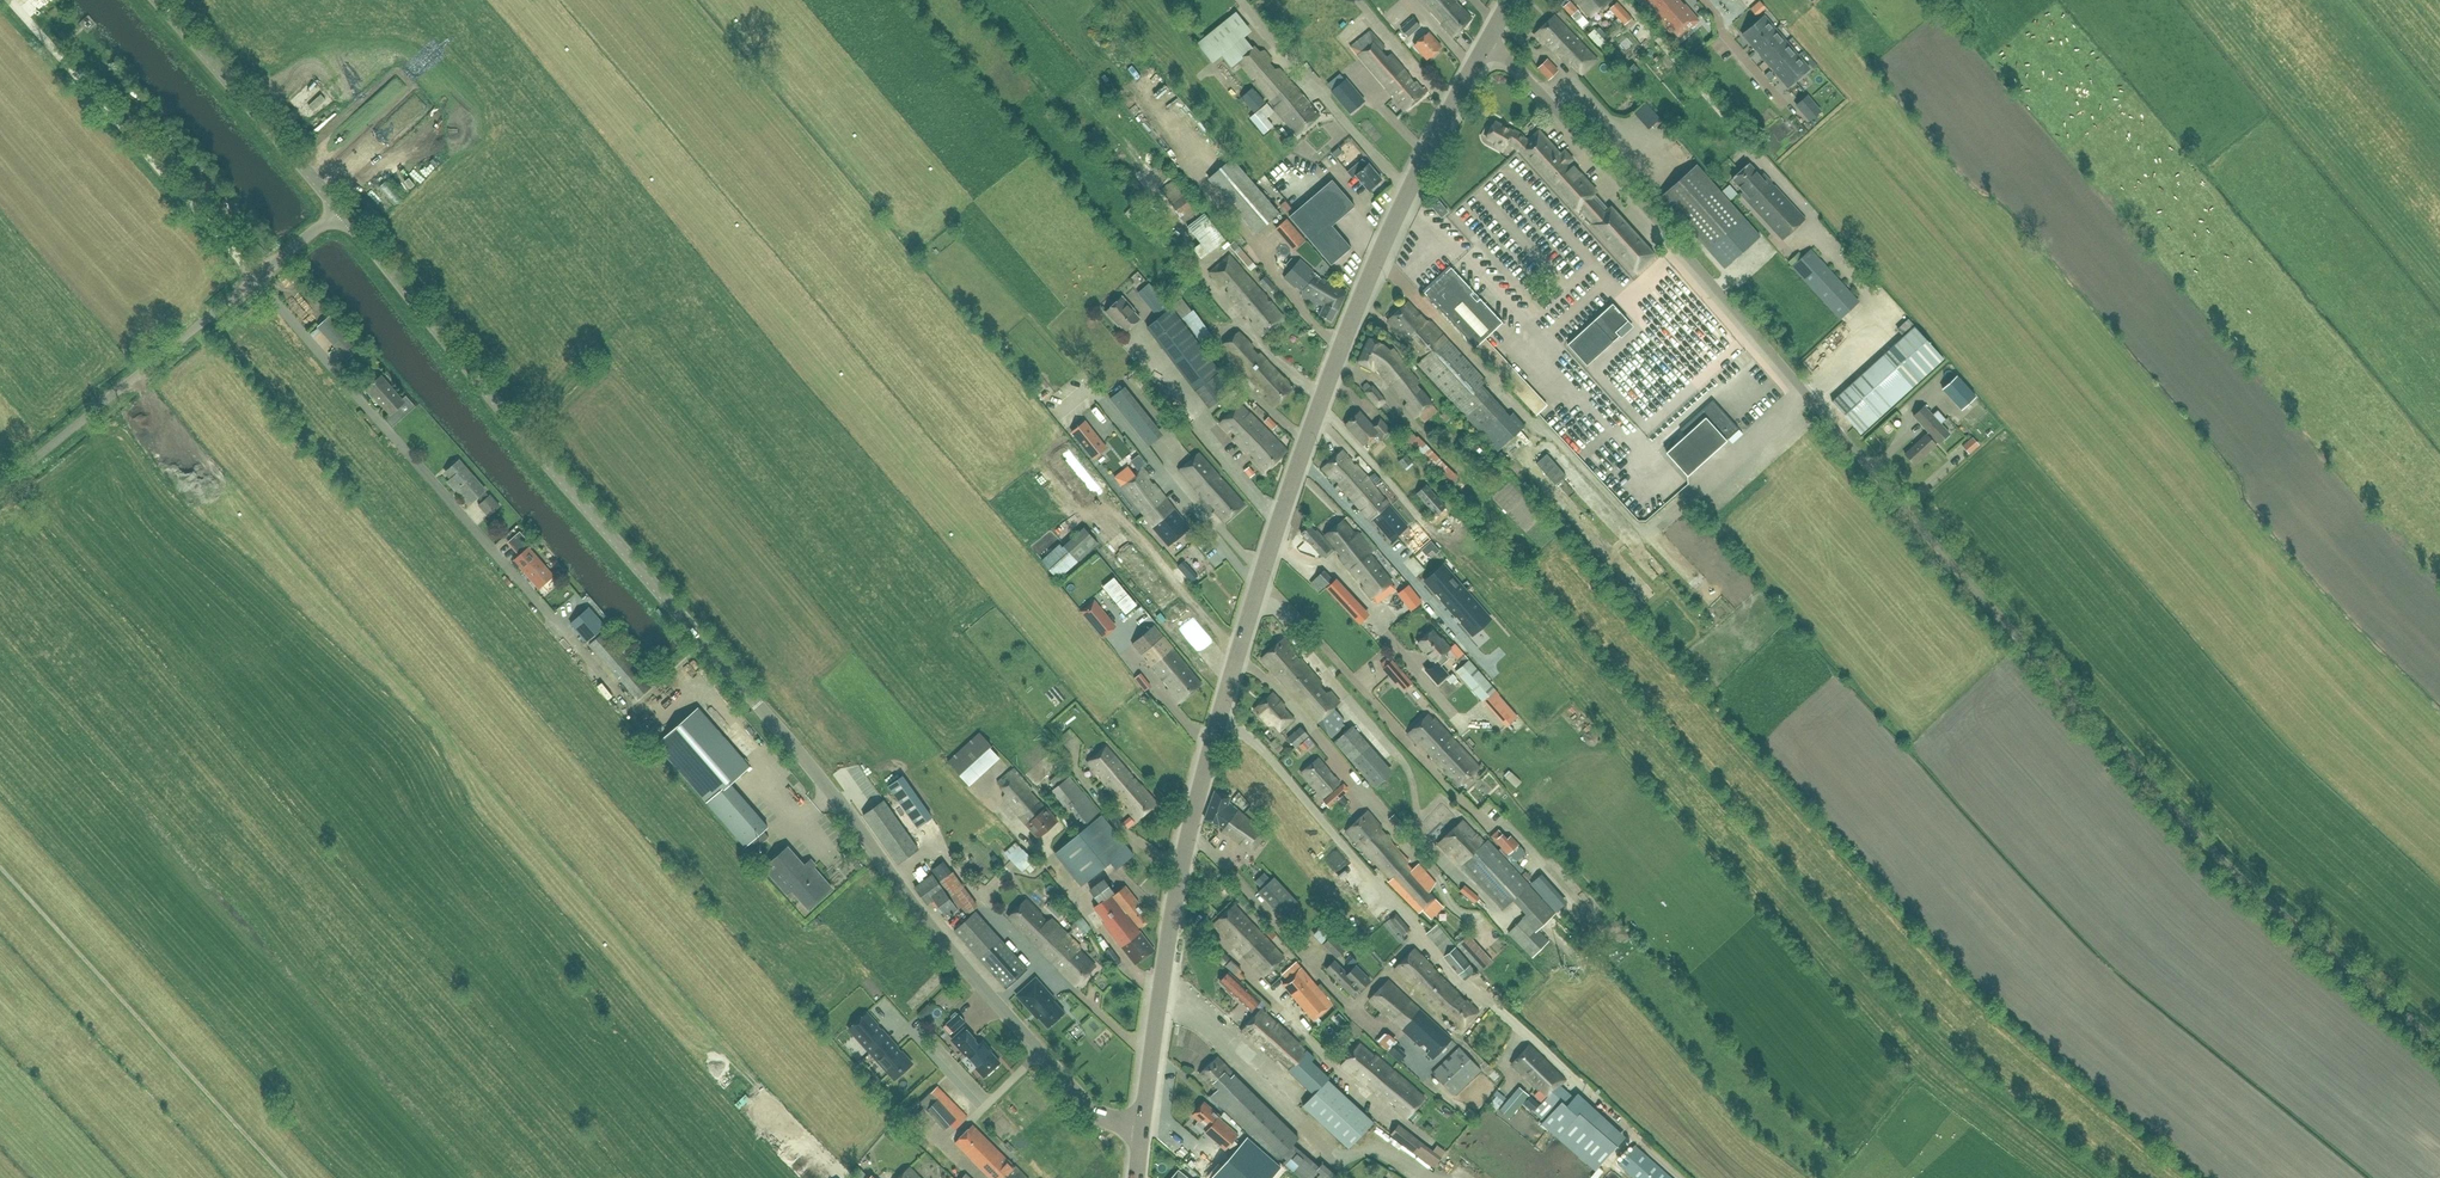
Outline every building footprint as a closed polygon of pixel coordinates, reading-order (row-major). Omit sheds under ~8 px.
[(1471,20),(1454,0),(1421,0),(1442,23),(1440,25),(1452,38),(1471,20)] [(1591,18),(1611,0),(1575,0),(1591,18)] [(1682,5),(1677,0),(1644,0),(1662,22),(1682,5)] [(1636,23),(1633,20),(1631,18),(1632,18),(1627,13),(1616,1),(1609,8),(1617,18),(1614,21),(1617,25),(1621,22),(1624,25),(1625,25),(1628,29),(1636,23)] [(1562,8),(1570,18),(1577,13),(1569,3),(1562,8)] [(1682,6),(1682,5),(1662,22),(1677,38),(1698,20),(1685,4),(1682,6)] [(1759,4),(1751,9),(1756,17),(1764,12),(1759,4)] [(1209,23),(1221,16),(1215,6),(1203,13),(1209,23)] [(1239,64),(1253,48),(1244,37),(1251,31),(1236,12),(1216,27),(1231,46),(1221,55),(1231,67),(1231,66),(1234,69),(1239,64)] [(1596,58),(1554,15),(1534,35),(1543,44),(1546,43),(1570,67),(1572,64),(1581,73),(1596,58)] [(1742,34),(1753,48),(1775,29),(1764,15),(1742,34)] [(87,18),(81,24),(87,30),(92,25),(87,18)] [(1408,37),(1420,26),(1413,18),(1401,29),(1408,37)] [(1604,40),(1594,28),(1587,34),(1598,46),(1604,40)] [(1753,48),(1765,61),(1786,42),(1775,29),(1753,48)] [(1386,57),(1381,51),(1385,46),(1370,30),(1350,46),(1370,70),(1404,111),(1427,92),(1423,87),(1422,89),(1416,82),(1415,83),(1409,75),(1390,54),(1386,57)] [(1427,59),(1441,47),(1428,32),(1414,45),(1427,59)] [(1765,61),(1776,74),(1797,55),(1786,42),(1765,61)] [(1239,64),(1275,106),(1274,108),(1297,135),(1319,115),(1279,68),(1274,69),(1269,63),(1272,59),(1263,49),(1259,50),(1255,45),(1239,64)] [(1797,55),(1776,74),(1787,87),(1809,68),(1797,55)] [(1547,60),(1538,69),(1548,79),(1557,70),(1547,60)] [(1638,70),(1634,65),(1626,72),(1630,76),(1638,70)] [(1769,70),(1765,74),(1769,79),(1774,75),(1769,70)] [(1349,113),(1362,102),(1344,80),(1331,90),(1349,113)] [(1254,113),(1265,102),(1252,87),(1240,97),(1254,113)] [(322,91),(314,97),(318,102),(326,97),(322,91)] [(1820,111),(1807,96),(1796,105),(1809,120),(1820,111)] [(1311,105),(1318,112),(1323,108),(1316,101),(1311,105)] [(1274,112),(1267,103),(1260,109),(1259,109),(1249,118),(1263,134),(1273,125),(1267,118),(1274,112)] [(1512,132),(1494,123),(1486,139),(1495,143),(1493,146),(1502,152),(1507,143),(1510,144),(1514,146),(1516,149),(1517,150),(1520,148),(1575,210),(1577,208),(1595,227),(1635,272),(1654,255),(1611,207),(1608,210),(1594,194),(1596,192),(1569,162),(1572,159),(1564,151),(1560,155),(1538,130),(1527,141),(1522,136),(1518,134),(1516,132),(1513,131),(1512,132)] [(1333,151),(1341,165),(1357,157),(1349,142),(1333,151)] [(1256,234),(1279,213),(1231,158),(1208,179),(1256,234)] [(1367,165),(1362,159),(1347,171),(1352,178),(1356,175),(1368,190),(1382,179),(1369,163),(1367,165)] [(1740,171),(1794,229),(1806,219),(1771,180),(1766,183),(1763,179),(1766,176),(1763,173),(1761,175),(1749,163),(1740,171)] [(1660,196),(1708,250),(1724,268),(1760,236),(1696,164),(1660,196)] [(1782,240),(1794,229),(1740,171),(1731,179),(1738,187),(1739,187),(1743,191),(1739,194),(1780,238),(1782,240)] [(1201,215),(1174,179),(1160,190),(1187,226),(1200,243),(1193,248),(1201,259),(1225,240),(1204,213),(1201,215)] [(1331,264),(1351,247),(1331,225),(1354,206),(1332,180),(1289,216),(1331,264)] [(1136,201),(1143,199),(1140,190),(1133,193),(1136,201)] [(1441,216),(1448,210),(1438,200),(1432,205),(1441,216)] [(1127,220),(1138,209),(1133,204),(1122,215),(1127,220)] [(1549,213),(1544,217),(1549,224),(1554,220),(1549,213)] [(1293,251),(1304,240),(1285,220),(1274,231),(1293,251)] [(1256,266),(1241,250),(1242,249),(1234,241),(1229,247),(1251,270),(1256,266)] [(1841,318),(1858,302),(1810,249),(1792,266),(1841,318)] [(1283,317),(1230,254),(1210,272),(1220,286),(1224,285),(1227,290),(1226,293),(1245,316),(1248,315),(1252,320),(1250,322),(1261,336),(1283,317)] [(1345,292),(1315,275),(1299,260),(1283,278),(1295,289),(1297,287),(1302,292),(1302,296),(1316,303),(1317,302),(1324,306),(1319,314),(1331,321),(1345,292)] [(1477,349),(1487,340),(1504,324),(1450,266),(1422,291),(1477,349)] [(1678,284),(1683,279),(1677,273),(1672,277),(1678,284)] [(1269,293),(1275,287),(1265,276),(1259,281),(1269,293)] [(1170,307),(1148,283),(1137,292),(1158,318),(1146,327),(1197,390),(1195,392),(1208,408),(1221,398),(1233,388),(1221,373),(1172,307),(1170,307)] [(1126,331),(1139,318),(1133,311),(1134,310),(1122,297),(1106,311),(1118,325),(1119,324),(1126,331)] [(1408,303),(1388,321),(1423,358),(1417,363),(1497,451),(1525,425),(1514,412),(1510,416),(1481,385),(1486,381),(1431,321),(1424,320),(1408,303)] [(1612,303),(1567,344),(1587,365),(1620,335),(1616,331),(1627,320),(1612,303)] [(1676,370),(1727,330),(1719,319),(1718,320),(1713,313),(1700,323),(1706,332),(1694,342),(1688,335),(1685,337),(1693,347),(1683,354),(1671,364),(1676,370)] [(349,358),(359,349),(330,315),(319,325),(349,358)] [(1943,358),(1907,320),(1897,329),(1904,336),(1831,401),(1861,433),(1943,358)] [(1284,378),(1260,352),(1256,352),(1253,348),(1253,345),(1239,331),(1220,346),(1252,382),(1264,395),(1264,397),(1274,407),(1294,388),(1284,377),(1284,378)] [(1390,350),(1383,345),(1371,338),(1358,362),(1375,371),(1377,370),(1380,373),(1379,374),(1399,397),(1402,395),(1407,402),(1404,406),(1414,419),(1418,416),(1425,423),(1438,412),(1432,405),(1433,404),(1432,403),(1416,383),(1419,382),(1393,348),(1390,350)] [(1715,375),(1725,367),(1719,360),(1709,367),(1715,375)] [(402,399),(382,376),(366,390),(373,397),(374,396),(390,414),(394,411),(401,419),(416,406),(407,395),(402,399)] [(1974,398),(1955,378),(1941,391),(1959,411),(1974,398)] [(1371,389),(1364,394),(1374,407),(1380,403),(1371,389)] [(1081,413),(1103,440),(1115,430),(1121,438),(1124,435),(1153,471),(1149,474),(1164,493),(1175,485),(1146,449),(1155,443),(1133,415),(1136,412),(1120,393),(1110,401),(1105,395),(1099,399),(1081,413)] [(1687,476),(1726,440),(1739,429),(1713,400),(1680,430),(1685,435),(1666,452),(1687,476)] [(1248,408),(1260,419),(1264,414),(1252,403),(1248,408)] [(1238,404),(1219,423),(1227,433),(1231,429),(1236,435),(1233,439),(1246,453),(1249,452),(1254,457),(1253,459),(1264,472),(1287,450),(1261,424),(1238,404)] [(1059,405),(1051,411),(1055,417),(1063,411),(1059,405)] [(1932,414),(1924,406),(1914,416),(1928,432),(1905,453),(1914,464),(1938,442),(1939,443),(1949,433),(1940,424),(1946,419),(1937,410),(1932,414)] [(1446,410),(1440,415),(1445,422),(1452,416),(1446,410)] [(1372,425),(1360,411),(1345,425),(1363,445),(1376,433),(1382,439),(1391,430),(1380,418),(1372,425)] [(1273,421),(1268,417),(1264,421),(1269,425),(1273,421)] [(1449,420),(1443,425),(1448,432),(1455,427),(1449,420)] [(1106,447),(1085,421),(1072,433),(1093,458),(1106,447)] [(1962,447),(1969,455),(1979,446),(1972,439),(1962,447)] [(1378,441),(1366,451),(1371,457),(1383,448),(1378,441)] [(1624,456),(1628,447),(1618,444),(1615,453),(1624,456)] [(1342,450),(1322,468),(1332,479),(1334,478),(1338,482),(1337,484),(1369,520),(1371,518),(1391,540),(1407,526),(1388,504),(1371,481),(1355,464),(1354,465),(1351,462),(1352,461),(1342,450)] [(1243,504),(1197,452),(1178,470),(1208,504),(1209,503),(1214,509),(1214,511),(1224,522),(1243,504)] [(1132,460),(1140,469),(1142,467),(1147,464),(1139,454),(1132,460)] [(1404,469),(1412,462),(1406,454),(1398,461),(1404,469)] [(1547,454),(1536,463),(1555,485),(1566,475),(1547,454)] [(485,490),(459,460),(446,472),(451,479),(448,482),(455,490),(456,488),(469,504),(478,496),(482,502),(479,505),(488,516),(500,506),(490,495),(489,496),(484,491),(485,490)] [(1489,486),(1494,482),(1505,472),(1494,461),(1487,468),(1494,475),(1491,478),(1486,483),(1489,486)] [(1145,514),(1165,498),(1154,484),(1151,485),(1147,479),(1150,477),(1142,467),(1140,469),(1134,474),(1128,466),(1114,477),(1120,485),(1145,514)] [(1085,502),(1099,489),(1080,469),(1067,481),(1085,502)] [(1426,484),(1416,493),(1436,516),(1446,507),(1426,484)] [(1165,498),(1145,514),(1143,516),(1167,545),(1188,527),(1178,513),(1177,513),(1165,498)] [(1348,569),(1370,551),(1371,548),(1358,533),(1353,532),(1343,520),(1324,535),(1340,555),(1339,557),(1348,569)] [(1315,531),(1310,525),(1301,533),(1322,557),(1323,556),(1325,559),(1335,550),(1316,530),(1315,531)] [(1059,546),(1044,562),(1058,578),(1076,560),(1077,561),(1098,543),(1084,527),(1061,548),(1059,546)] [(1420,546),(1429,539),(1422,530),(1421,531),(1413,538),(1420,546)] [(539,588),(553,576),(528,548),(515,560),(539,588)] [(1392,582),(1370,551),(1348,569),(1356,580),(1361,577),(1365,583),(1362,587),(1371,598),(1373,597),(1377,602),(1394,589),(1390,583),(1392,582)] [(1461,589),(1438,562),(1420,577),(1437,598),(1438,597),(1444,604),(1461,589)] [(1322,572),(1316,577),(1310,583),(1318,592),(1333,579),(1324,569),(1322,572)] [(1197,576),(1193,572),(1187,578),(1191,582),(1197,576)] [(1336,579),(1326,588),(1350,613),(1359,623),(1369,614),(1360,604),(1336,579)] [(1485,616),(1461,589),(1444,604),(1450,610),(1449,611),(1467,631),(1485,616)] [(1414,591),(1403,600),(1411,609),(1421,601),(1414,591)] [(1094,600),(1081,611),(1103,637),(1116,626),(1094,600)] [(587,642),(605,626),(589,607),(571,623),(587,642)] [(1187,609),(1170,617),(1186,648),(1203,640),(1187,609)] [(1201,683),(1154,626),(1142,635),(1130,645),(1136,652),(1137,651),(1140,655),(1143,654),(1147,659),(1146,661),(1168,687),(1167,690),(1177,703),(1201,683)] [(1441,640),(1432,631),(1418,644),(1428,655),(1427,656),(1433,663),(1425,670),(1437,684),(1448,674),(1441,666),(1449,658),(1444,653),(1450,647),(1442,638),(1441,640)] [(637,700),(652,687),(603,632),(589,645),(637,700)] [(1298,658),(1294,653),(1295,651),(1284,638),(1261,658),(1328,735),(1331,738),(1346,725),(1344,722),(1345,720),(1334,707),(1340,702),(1330,691),(1326,692),(1321,686),(1322,683),(1300,658),(1298,658)] [(1463,654),(1456,660),(1466,671),(1460,677),(1482,701),(1495,689),(1463,654)] [(1214,665),(1217,658),(1208,655),(1206,662),(1214,665)] [(1380,663),(1384,666),(1390,661),(1387,657),(1380,663)] [(1399,668),(1392,659),(1390,661),(1384,666),(1382,668),(1389,677),(1399,668)] [(1444,679),(1448,688),(1458,683),(1453,674),(1444,679)] [(619,716),(628,710),(609,684),(600,691),(619,716)] [(1281,701),(1273,693),(1254,709),(1269,725),(1270,724),(1271,725),(1272,723),(1280,731),(1294,718),(1284,707),(1286,705),(1281,700),(1281,701)] [(1345,719),(1351,716),(1345,705),(1339,709),(1345,719)] [(751,852),(765,840),(760,833),(768,826),(730,783),(749,766),(698,708),(656,745),(745,846),(751,852)] [(1502,715),(1498,719),(1505,726),(1516,716),(1510,708),(1502,715)] [(1432,720),(1427,715),(1407,734),(1417,744),(1420,744),(1434,759),(1433,759),(1450,777),(1455,777),(1462,784),(1479,768),(1454,740),(1433,718),(1432,720)] [(1374,789),(1393,771),(1352,725),(1333,742),(1374,789)] [(1309,737),(1300,726),(1287,738),(1295,748),(1298,745),(1305,740),(1309,737)] [(1064,735),(1068,740),(1074,735),(1070,731),(1064,735)] [(1002,756),(979,732),(947,761),(969,785),(1002,756)] [(1062,763),(1073,753),(1057,734),(1046,744),(1062,763)] [(1310,746),(1305,740),(1298,745),(1304,751),(1310,746)] [(1330,757),(1338,754),(1335,745),(1327,748),(1330,757)] [(1156,803),(1107,747),(1087,763),(1121,802),(1123,801),(1128,806),(1127,809),(1137,820),(1156,803)] [(1323,797),(1340,782),(1318,758),(1302,773),(1323,797)] [(857,783),(863,779),(855,767),(849,770),(857,783)] [(1489,772),(1497,780),(1502,776),(1495,767),(1489,772)] [(1038,838),(1057,821),(1046,807),(1035,796),(1036,794),(1014,768),(997,783),(1006,793),(1003,798),(1038,838)] [(918,826),(932,816),(903,776),(889,786),(918,826)] [(1082,792),(1070,776),(1052,791),(1065,808),(1070,805),(1089,829),(1082,834),(1079,831),(1055,853),(1081,884),(1111,860),(1117,868),(1133,855),(1083,791),(1082,792)] [(1429,789),(1433,786),(1422,776),(1419,780),(1429,789)] [(1329,807),(1350,789),(1344,783),(1331,794),(1323,801),(1329,807)] [(1252,851),(1264,835),(1228,803),(1229,798),(1215,791),(1204,819),(1219,825),(1222,827),(1221,831),(1252,851)] [(898,864),(918,849),(884,800),(863,815),(898,864)] [(1387,836),(1381,830),(1382,828),(1368,812),(1346,831),(1367,856),(1391,879),(1387,882),(1418,914),(1420,912),(1421,910),(1431,920),(1444,907),(1435,898),(1428,891),(1434,882),(1418,864),(1412,869),(1407,864),(1409,861),(1390,841),(1390,837),(1388,835),(1387,836)] [(1484,843),(1463,820),(1438,844),(1449,856),(1451,855),(1502,909),(1529,884),(1487,840),(1484,843)] [(1408,829),(1402,823),(1397,828),(1402,834),(1408,829)] [(1416,841),(1408,832),(1403,836),(1411,845),(1416,841)] [(1507,854),(1506,856),(1510,860),(1510,859),(1514,863),(1525,853),(1518,846),(1519,844),(1510,835),(1507,838),(1505,836),(1497,843),(1507,854)] [(1028,875),(1039,866),(1016,842),(1004,853),(1022,872),(1024,870),(1028,875)] [(809,870),(788,847),(764,868),(787,894),(791,890),(808,908),(831,887),(813,867),(809,870)] [(1329,868),(1346,883),(1357,871),(1341,856),(1329,868)] [(958,910),(939,883),(932,874),(915,887),(927,905),(935,900),(947,917),(958,910)] [(1281,917),(1289,909),(1297,902),(1274,877),(1258,892),(1281,917)] [(1138,931),(1110,894),(1114,891),(1104,879),(1089,890),(1099,903),(1093,907),(1105,922),(1103,923),(1134,964),(1154,951),(1139,931),(1138,931)] [(1478,907),(1482,903),(1480,902),(1482,900),(1465,884),(1459,891),(1478,907)] [(1139,927),(1149,919),(1137,903),(1138,902),(1125,886),(1113,895),(1139,927)] [(1359,901),(1365,896),(1360,889),(1353,895),(1359,901)] [(1555,892),(1549,896),(1559,911),(1565,907),(1555,892)] [(1036,946),(1058,924),(1051,918),(1045,922),(1040,917),(1041,914),(1026,898),(1008,916),(1014,922),(1013,924),(1036,946)] [(1257,943),(1264,936),(1234,905),(1213,925),(1225,938),(1226,937),(1243,956),(1257,943)] [(1027,968),(976,911),(954,931),(1004,987),(1027,968)] [(1396,913),(1389,918),(1404,936),(1411,930),(1396,913)] [(1332,935),(1331,934),(1337,928),(1324,916),(1317,923),(1321,927),(1313,935),(1321,943),(1322,943),(1323,944),(1337,958),(1346,949),(1332,935)] [(1084,934),(1091,928),(1088,924),(1082,917),(1075,923),(1084,934)] [(1533,957),(1549,941),(1538,929),(1535,932),(1522,919),(1508,933),(1533,957)] [(1058,924),(1036,946),(1053,963),(1053,962),(1059,968),(1058,969),(1075,986),(1095,966),(1079,951),(1080,946),(1058,924)] [(1463,980),(1475,970),(1470,964),(1455,947),(1456,946),(1437,924),(1425,933),(1443,956),(1458,974),(1459,973),(1463,980)] [(1257,943),(1243,956),(1262,975),(1283,956),(1264,936),(1257,943)] [(1115,966),(1121,962),(1110,947),(1104,951),(1115,966)] [(1222,966),(1228,960),(1217,949),(1210,954),(1222,966)] [(1460,993),(1432,967),(1433,966),(1416,949),(1395,969),(1406,981),(1408,980),(1422,995),(1445,1014),(1461,1030),(1478,1010),(1467,1000),(1466,1001),(1459,995),(1460,993)] [(1347,973),(1334,960),(1326,969),(1351,995),(1358,988),(1360,990),(1371,980),(1356,965),(1347,973)] [(1313,1021),(1333,1004),(1301,967),(1281,983),(1313,1021)] [(1286,979),(1293,973),(1288,967),(1282,974),(1286,979)] [(1261,1002),(1229,972),(1220,981),(1227,988),(1225,990),(1233,997),(1235,995),(1252,1011),(1261,1002)] [(1054,998),(1036,978),(1017,995),(1032,1012),(1033,1011),(1039,1017),(1048,1027),(1065,1012),(1053,999),(1054,998)] [(1411,1002),(1388,981),(1369,1000),(1386,1016),(1387,1015),(1392,1020),(1392,1022),(1397,1027),(1398,1026),(1419,1046),(1424,1043),(1430,1048),(1427,1054),(1432,1059),(1451,1038),(1421,1009),(1411,1002)] [(943,1013),(959,1005),(952,991),(936,998),(943,1013)] [(1264,1049),(1263,1051),(1274,1062),(1277,1059),(1288,1069),(1306,1050),(1277,1023),(1276,1024),(1261,1009),(1240,1032),(1241,1032),(1253,1043),(1260,1048),(1262,1047),(1264,1049)] [(849,1028),(871,1053),(889,1037),(867,1012),(849,1028)] [(953,1032),(965,1022),(958,1013),(946,1023),(946,1024),(943,1027),(950,1035),(953,1031),(953,1032)] [(978,1045),(974,1040),(975,1039),(965,1028),(952,1040),(962,1051),(963,1050),(968,1055),(967,1055),(978,1067),(976,1068),(984,1077),(1000,1063),(988,1049),(989,1048),(983,1041),(978,1045)] [(1383,1033),(1377,1040),(1386,1049),(1394,1041),(1386,1034),(1383,1033)] [(912,1063),(889,1037),(871,1053),(895,1079),(912,1063)] [(1374,1091),(1393,1069),(1376,1055),(1375,1056),(1360,1043),(1341,1066),(1354,1077),(1357,1077),(1360,1079),(1360,1082),(1365,1086),(1366,1085),(1374,1091)] [(1397,1043),(1389,1052),(1392,1055),(1399,1048),(1401,1046),(1397,1043)] [(1454,1096),(1466,1085),(1482,1070),(1459,1046),(1432,1073),(1454,1096)] [(1560,1103),(1551,1094),(1565,1079),(1529,1046),(1516,1059),(1512,1064),(1517,1069),(1539,1090),(1534,1095),(1541,1102),(1533,1112),(1543,1122),(1542,1123),(1594,1171),(1625,1137),(1577,1093),(1566,1105),(1562,1101),(1560,1103)] [(1315,1057),(1306,1050),(1288,1069),(1287,1070),(1313,1094),(1327,1079),(1328,1079),(1329,1078),(1311,1061),(1315,1057)] [(1217,1057),(1200,1074),(1215,1092),(1211,1096),(1252,1137),(1286,1167),(1288,1165),(1302,1177),(1339,1177),(1322,1163),(1319,1167),(1292,1144),(1298,1137),(1217,1057)] [(1393,1069),(1374,1091),(1387,1102),(1390,1101),(1395,1105),(1394,1108),(1407,1118),(1424,1097),(1419,1093),(1420,1092),(1393,1069)] [(1328,1079),(1327,1079),(1313,1094),(1302,1106),(1348,1148),(1373,1121),(1328,1079)] [(915,1117),(927,1130),(936,1121),(944,1130),(949,1125),(954,1130),(968,1117),(937,1086),(919,1104),(924,1108),(915,1117)] [(1513,1113),(1523,1102),(1533,1110),(1539,1104),(1519,1087),(1503,1105),(1499,1110),(1509,1118),(1513,1113)] [(1497,1109),(1504,1098),(1496,1093),(1489,1103),(1497,1109)] [(1445,1115),(1450,1109),(1436,1098),(1432,1104),(1445,1115)] [(1204,1101),(1192,1115),(1198,1120),(1196,1123),(1208,1133),(1225,1148),(1228,1145),(1232,1149),(1244,1135),(1236,1128),(1239,1125),(1230,1116),(1227,1120),(1220,1115),(1220,1114),(1219,1114),(1204,1101)] [(973,1124),(955,1143),(990,1177),(992,1177),(993,1177),(1026,1177),(1015,1167),(973,1124)] [(1414,1153),(1423,1143),(1410,1133),(1398,1124),(1397,1125),(1390,1134),(1414,1153)] [(1529,1128),(1523,1136),(1532,1143),(1538,1135),(1529,1128)] [(1211,1177),(1270,1177),(1280,1166),(1247,1137),(1211,1177)] [(1616,1165),(1631,1177),(1668,1177),(1633,1146),(1616,1165)] [(910,1167),(899,1177),(920,1177),(910,1167)] [(1172,1177),(1188,1177),(1178,1170),(1172,1177)]
